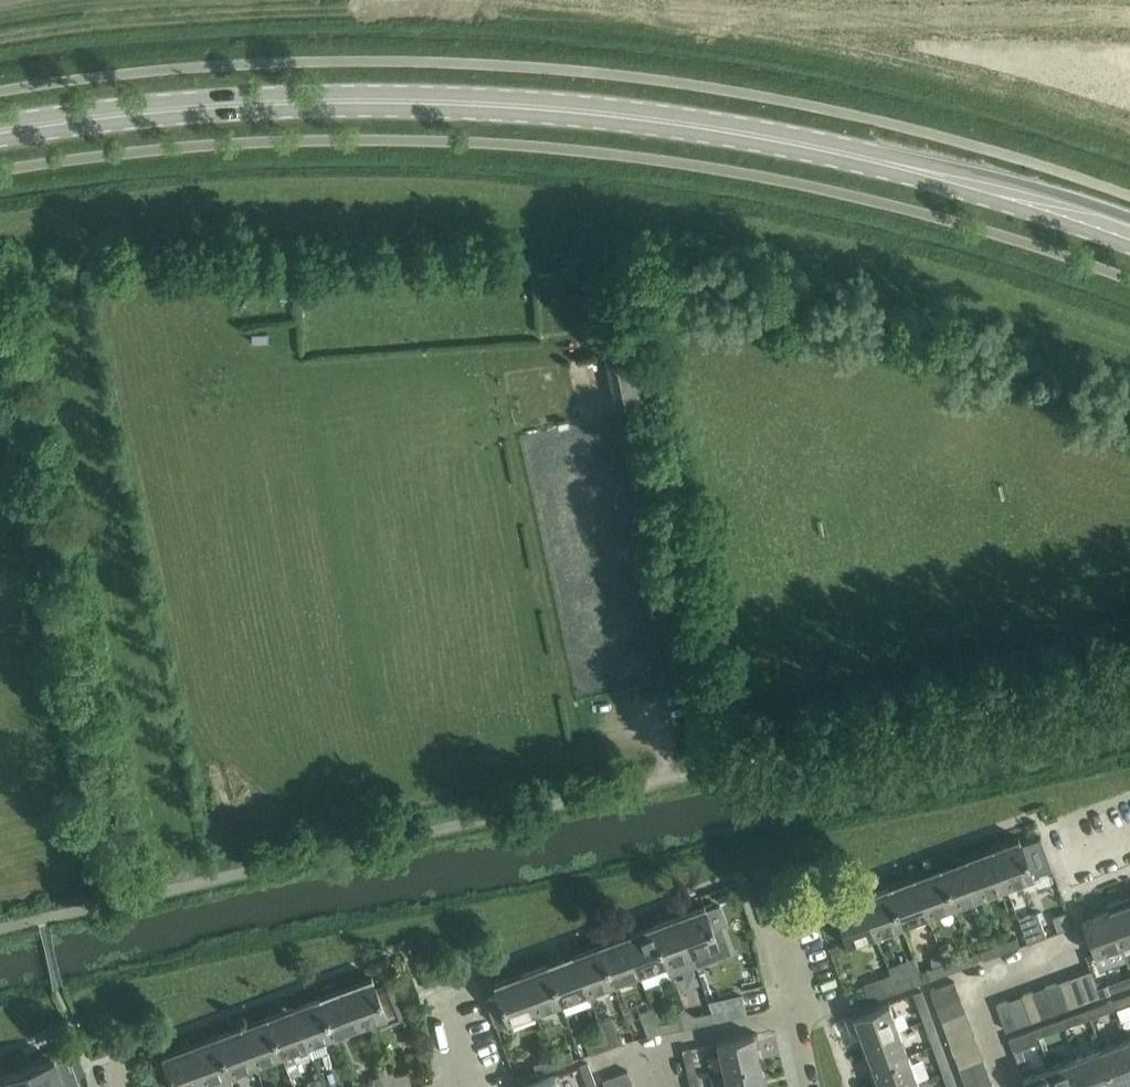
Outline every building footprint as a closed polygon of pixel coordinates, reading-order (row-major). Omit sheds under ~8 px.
[(615,407),(654,398),(643,346),(603,355),(615,407)] [(567,405),(569,417),(590,413),(588,401),(567,405)] [(1033,878),(1026,857),(1018,835),(1017,836),(1018,839),(992,849),(1005,885),(1031,875),(1032,878),(1033,878)] [(979,894),(1005,885),(992,849),(965,859),(979,894)] [(953,904),(979,894),(965,859),(939,868),(953,904)] [(927,913),(953,904),(939,868),(914,878),(927,913)] [(901,923),(927,913),(914,878),(888,887),(901,923)] [(875,932),(901,923),(888,887),(862,897),(875,932)] [(875,932),(862,897),(836,906),(835,903),(833,903),(849,946),(850,945),(849,942),(875,932)] [(1121,903),(1119,898),(1105,903),(1107,908),(1120,944),(1129,940),(1129,900),(1121,903)] [(695,964),(706,960),(702,948),(717,942),(717,941),(725,938),(719,923),(712,926),(703,903),(702,903),(703,907),(677,916),(690,952),(691,952),(695,964)] [(1056,923),(1073,917),(1069,905),(1052,911),(1056,923)] [(1107,908),(1081,918),(1094,953),(1120,944),(1107,908)] [(1026,942),(1047,935),(1037,910),(1017,917),(1026,942)] [(690,952),(677,916),(650,926),(664,962),(669,975),(696,965),(695,964),(691,952),(690,952)] [(638,971),(664,962),(650,926),(625,936),(638,971)] [(999,952),(1019,945),(1015,935),(996,943),(999,952)] [(612,981),(638,971),(625,936),(598,945),(612,981)] [(983,958),(999,952),(996,943),(979,949),(983,958)] [(587,990),(612,981),(598,945),(573,955),(587,990)] [(561,1000),(587,990),(573,955),(548,964),(561,1000)] [(948,971),(951,970),(966,964),(963,955),(944,962),(948,971)] [(929,978),(948,971),(944,962),(926,969),(929,978)] [(534,1010),(561,1000),(548,964),(521,974),(534,1010)] [(1090,968),(1088,969),(1078,973),(1087,999),(1100,994),(1097,986),(1091,971),(1090,968)] [(869,1000),(890,992),(896,990),(893,981),(890,973),(863,983),(869,1000)] [(1075,1003),(1087,999),(1078,973),(1066,977),(1075,1003)] [(375,986),(371,974),(370,975),(371,978),(346,987),(360,1023),(377,1017),(381,1027),(402,1019),(388,981),(375,986)] [(534,1010),(521,974),(495,984),(494,980),(493,981),(497,992),(485,997),(494,1022),(506,1017),(507,1020),(534,1010)] [(896,990),(913,983),(910,974),(893,981),(896,990)] [(1105,983),(1108,991),(1129,983),(1129,974),(1105,983)] [(1064,1007),(1075,1003),(1066,977),(1054,981),(1064,1007)] [(936,1005),(960,996),(953,979),(929,988),(936,1005)] [(1053,1012),(1064,1007),(1054,981),(1043,985),(1053,1012)] [(1041,1016),(1053,1012),(1043,985),(1032,989),(1041,1016)] [(333,1033),(360,1023),(346,987),(320,997),(333,1033)] [(921,988),(913,991),(921,1012),(929,1010),(921,988)] [(1029,1020),(1041,1016),(1032,989),(1019,994),(1029,1020)] [(1111,999),(1114,1007),(1129,1001),(1129,992),(1111,999)] [(1015,1025),(1025,1022),(1029,1020),(1019,994),(1006,999),(1015,1025)] [(735,1015),(746,1013),(742,995),(731,997),(733,1005),(713,1010),(715,1019),(735,1015)] [(941,1018),(965,1009),(960,996),(936,1005),(941,1018)] [(313,1054),(326,1050),(322,1037),(333,1033),(320,997),(293,1007),(310,1052),(312,1052),(313,1054)] [(1005,1029),(1015,1025),(1006,999),(995,1003),(1005,1029)] [(862,1041),(898,1027),(888,1001),(845,1017),(848,1026),(856,1024),(862,1041)] [(1105,1001),(1084,1008),(1088,1017),(1108,1009),(1105,1001)] [(660,1030),(656,1018),(651,1006),(638,1011),(647,1034),(660,1030)] [(694,1014),(682,1006),(681,1007),(688,1025),(715,1019),(713,1010),(694,1014)] [(290,1076),(301,1072),(295,1058),(310,1052),(293,1007),(268,1017),(281,1052),(286,1063),(290,1076)] [(688,1025),(681,1007),(672,1020),(670,1020),(669,1015),(656,1018),(660,1030),(660,1031),(688,1025)] [(945,1031),(969,1022),(965,1009),(941,1018),(945,1031)] [(1079,1010),(1059,1018),(1062,1027),(1082,1019),(1079,1010)] [(931,1015),(923,1018),(931,1039),(938,1037),(931,1015)] [(607,1046),(620,1041),(611,1016),(598,1021),(604,1036),(607,1046)] [(256,1062),(281,1052),(268,1017),(242,1026),(256,1062)] [(1053,1020),(1032,1028),(1035,1037),(1056,1029),(1053,1020)] [(950,1043),(974,1034),(969,1022),(945,1031),(950,1043)] [(230,1071),(256,1062),(242,1026),(216,1036),(230,1071)] [(872,1067),(908,1054),(898,1027),(862,1041),(872,1067)] [(1012,1050),(1014,1049),(1037,1041),(1035,1037),(1032,1028),(1007,1037),(1012,1050)] [(721,1068),(759,1059),(753,1032),(716,1041),(721,1068)] [(954,1055),(978,1046),(974,1034),(950,1043),(954,1055)] [(232,1082),(228,1072),(230,1071),(216,1036),(190,1046),(205,1086),(218,1086),(232,1082)] [(589,1053),(607,1046),(604,1036),(585,1043),(589,1053)] [(1129,1076),(1129,1051),(1125,1037),(1098,1047),(1112,1083),(1129,1076)] [(940,1042),(933,1045),(940,1064),(947,1061),(940,1042)] [(190,1046),(163,1056),(162,1052),(161,1053),(174,1086),(188,1086),(202,1082),(204,1086),(205,1086),(190,1046)] [(959,1067),(983,1058),(978,1046),(954,1055),(959,1067)] [(1112,1083),(1098,1047),(1072,1056),(1083,1086),(1101,1086),(1112,1083)] [(27,1066),(35,1086),(80,1086),(65,1048),(64,1048),(66,1052),(27,1066)] [(555,1065),(573,1059),(570,1050),(551,1057),(555,1065)] [(687,1075),(696,1073),(691,1052),(683,1054),(687,1075)] [(917,1079),(908,1054),(872,1067),(879,1086),(894,1086),(917,1079)] [(1072,1056),(1046,1066),(1054,1086),(1083,1086),(1072,1056)] [(536,1072),(555,1065),(551,1057),(533,1063),(536,1072)] [(963,1080),(987,1071),(983,1058),(959,1067),(963,1080)] [(759,1059),(721,1068),(726,1086),(765,1086),(759,1059)] [(587,1062),(579,1065),(587,1086),(595,1083),(587,1062)] [(1031,1063),(1018,1067),(1026,1086),(1054,1086),(1046,1066),(1033,1070),(1031,1063)] [(390,1064),(377,1069),(379,1074),(382,1082),(383,1086),(408,1086),(411,1086),(408,1071),(393,1074),(390,1064)] [(27,1066),(0,1076),(0,1086),(35,1086),(27,1066)] [(942,1069),(948,1086),(957,1086),(949,1066),(942,1069)] [(632,1083),(627,1069),(602,1078),(605,1086),(619,1086),(632,1083)] [(992,1083),(987,1071),(963,1080),(966,1086),(981,1086),(992,1083)] [(382,1082),(379,1074),(372,1076),(374,1086),(383,1086),(382,1082)] [(554,1074),(520,1086),(559,1086),(554,1074)] [(319,1075),(305,1080),(308,1086),(323,1086),(319,1075)] [(697,1079),(689,1080),(690,1086),(699,1086),(697,1079)] [(917,1079),(894,1086),(920,1086),(917,1079)]
